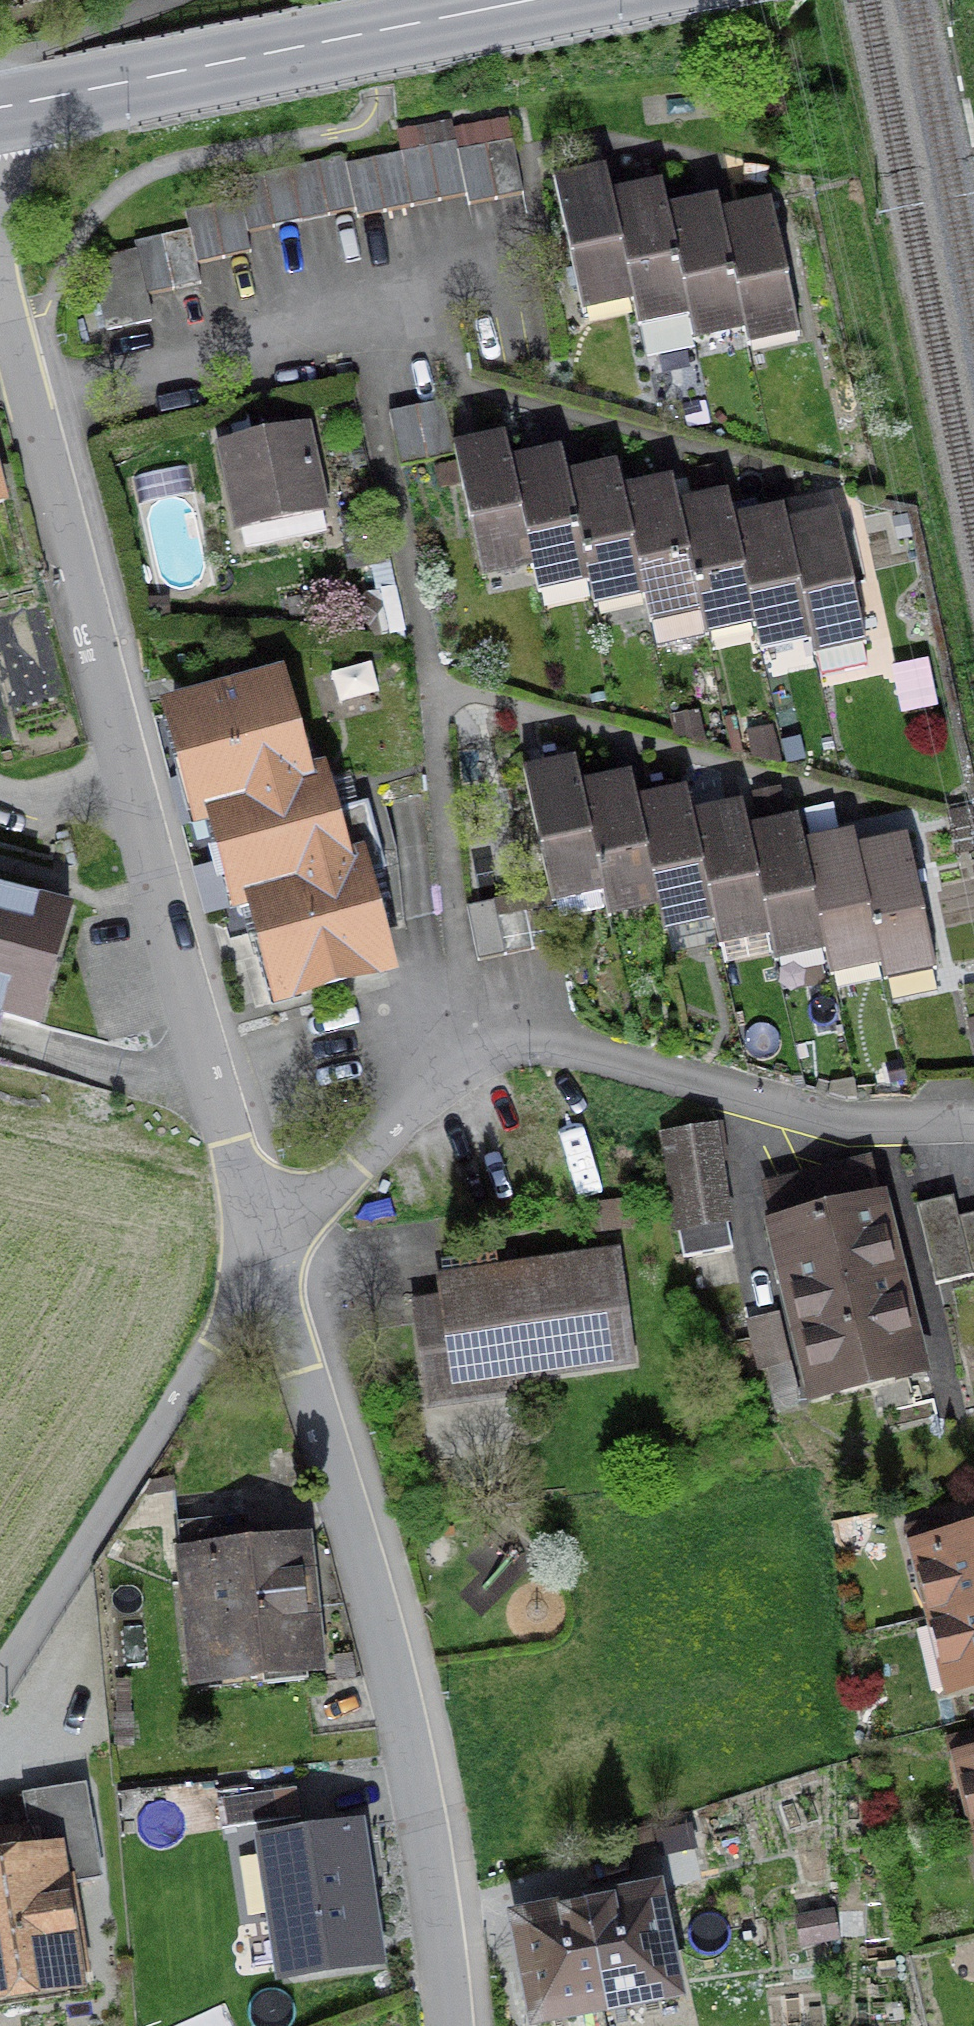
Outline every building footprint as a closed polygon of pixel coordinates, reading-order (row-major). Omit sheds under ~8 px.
[(439,205),(468,198),(459,158),(457,147),(428,153),(439,205)] [(511,147),(486,152),(498,209),(523,203),(511,147)] [(459,158),(468,198),(472,215),(498,209),(486,152),(459,158)] [(401,159),(413,211),(439,205),(428,153),(401,159)] [(375,165),(386,216),(413,211),(401,159),(375,165)] [(318,169),(329,222),(357,216),(347,171),(345,163),(318,169)] [(347,171),(357,216),(359,223),(386,216),(375,165),(347,171)] [(292,175),(303,228),(329,222),(318,169),(292,175)] [(600,171),(552,182),(583,316),(634,305),(606,193),(600,171)] [(263,181),(275,234),(303,228),(292,175),(263,181)] [(634,305),(642,335),(700,320),(672,210),(664,179),(606,193),(634,305)] [(247,240),(275,234),(263,181),(235,188),(239,205),(247,240)] [(723,217),(716,197),(672,210),(700,320),(705,344),(751,332),(723,217)] [(756,347),(803,333),(771,203),(723,217),(751,332),(756,347)] [(211,211),(222,260),(250,254),(247,240),(239,205),(211,211)] [(189,234),(196,266),(222,260),(211,211),(185,217),(189,234)] [(196,266),(189,234),(163,240),(176,295),(202,289),(196,266)] [(163,240),(139,245),(151,301),(176,295),(163,240)] [(106,334),(148,326),(135,260),(93,268),(106,334)] [(441,408),(417,413),(428,465),(451,460),(441,408)] [(417,413),(392,418),(403,470),(428,465),(417,413)] [(311,427),(222,448),(244,538),(333,516),(311,427)] [(509,441),(455,452),(483,582),(537,570),(514,462),(509,441)] [(570,478),(564,450),(514,462),(537,570),(542,595),(591,582),(570,478)] [(626,491),(622,466),(570,478),(591,582),(596,606),(644,595),(626,491)] [(11,508),(0,467),(0,511),(11,508)] [(678,505),(673,480),(626,491),(644,595),(649,622),(702,611),(678,505)] [(736,521),(730,494),(678,505),(702,611),(708,637),(757,625),(736,521)] [(787,529),(782,511),(736,521),(757,625),(765,655),(812,645),(787,529)] [(869,650),(839,516),(787,529),(812,645),(817,664),(869,650)] [(287,668),(159,700),(190,825),(210,820),(230,899),(251,894),(278,1002),(402,971),(376,868),(357,872),(333,775),(315,779),(287,668)] [(576,759),(526,772),(558,902),(608,890),(582,783),(576,759)] [(636,799),(629,771),(582,783),(608,890),(614,917),(659,907),(636,799)] [(691,813),(686,788),(636,799),(659,907),(668,934),(717,923),(691,813)] [(750,829),(744,800),(691,813),(717,923),(723,951),(774,938),(750,829)] [(949,815),(957,848),(973,844),(973,826),(970,810),(949,815)] [(799,841),(794,819),(750,829),(774,938),(781,965),(825,952),(799,841)] [(856,855),(850,830),(799,841),(825,952),(833,980),(884,966),(856,855)] [(940,968),(909,841),(856,855),(884,966),(889,984),(940,968)] [(0,892),(0,1012),(45,1024),(79,911),(0,892)] [(495,902),(469,908),(480,960),(506,954),(499,921),(495,902)] [(551,910),(525,916),(533,951),(559,945),(551,910)] [(506,954),(507,957),(533,951),(525,916),(499,921),(506,954)] [(674,1234),(731,1226),(718,1129),(662,1136),(674,1234)] [(901,1192),(760,1226),(803,1402),(944,1368),(901,1192)] [(960,1217),(973,1268),(973,1213),(960,1217)] [(440,1300),(411,1304),(424,1409),(510,1399),(508,1380),(638,1364),(624,1252),(437,1275),(440,1300)] [(777,1318),(750,1323),(760,1372),(787,1367),(777,1318)] [(907,1544),(928,1622),(973,1611),(973,1526),(907,1544)] [(314,1533),(175,1548),(191,1691),(330,1676),(314,1533)] [(928,1622),(948,1699),(973,1692),(973,1611),(928,1622)] [(951,1755),(971,1836),(973,1836),(973,1749),(951,1755)] [(370,1809),(251,1823),(273,1994),(391,1975),(370,1809)] [(0,1858),(0,2006),(88,1989),(62,1847),(0,1858)] [(584,1904),(610,2018),(685,2001),(659,1887),(584,1904)] [(509,1921),(532,2025),(572,2025),(610,2018),(584,1904),(509,1921)] [(797,1923),(802,1950),(838,1943),(832,1916),(797,1923)]
